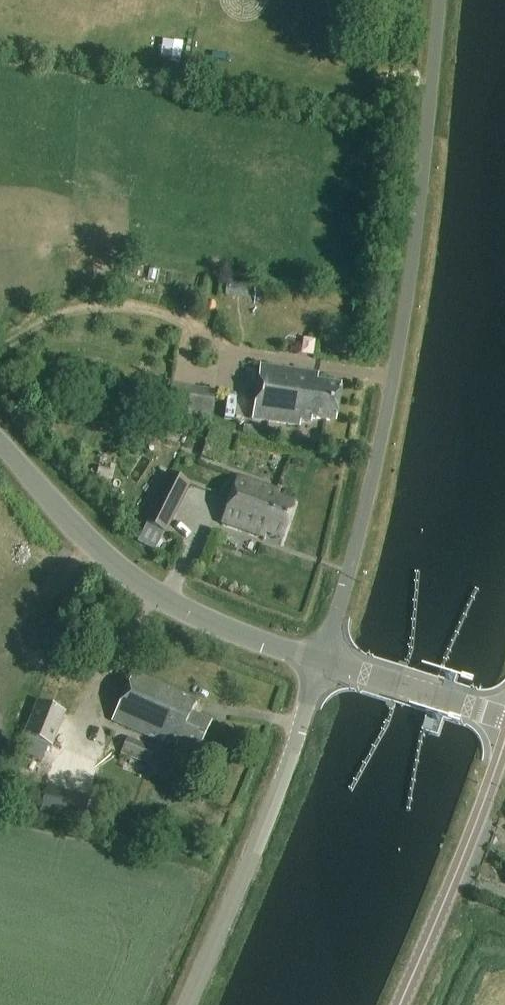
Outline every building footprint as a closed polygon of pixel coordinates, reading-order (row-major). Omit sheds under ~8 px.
[(246,300),(249,284),(227,281),(225,297),(246,300)] [(318,383),(319,377),(262,368),(254,421),(300,428),(301,423),(312,425),(313,421),(336,424),(341,387),(318,383)] [(166,413),(209,419),(213,392),(171,385),(166,413)] [(164,533),(166,535),(190,485),(166,473),(141,523),(146,525),(164,533)] [(292,506),(276,501),(279,493),(236,479),(221,525),(263,538),(265,532),(282,538),(292,506)] [(164,533),(146,525),(138,542),(155,551),(164,533)] [(130,674),(110,721),(165,745),(166,743),(174,747),(175,743),(195,751),(208,721),(189,713),(194,701),(130,674)] [(23,736),(52,748),(66,713),(36,702),(23,736)] [(120,754),(150,766),(157,750),(127,738),(120,754)]
